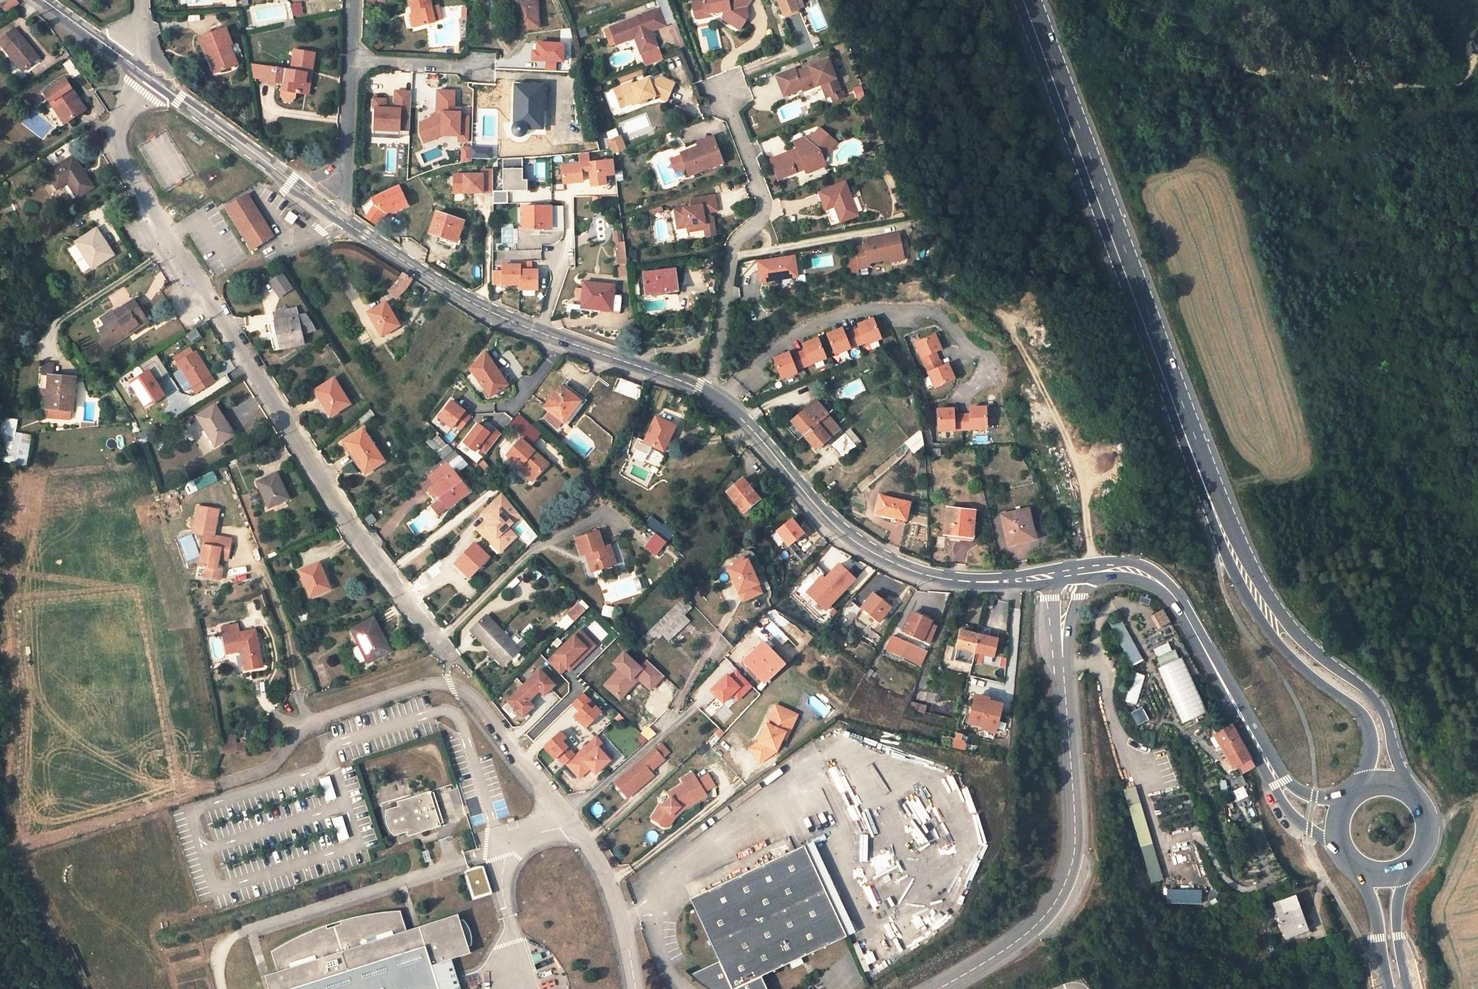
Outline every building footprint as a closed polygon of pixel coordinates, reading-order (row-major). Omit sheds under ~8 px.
[(21,4),(18,0),(13,0),(3,7),(9,14),(21,4)] [(410,6),(412,6),(413,13),(416,25),(434,21),(429,0),(408,0),(410,6)] [(518,29),(531,27),(539,26),(535,0),(514,0),(518,29)] [(693,5),(695,16),(700,19),(709,17),(708,12),(716,11),(717,13),(723,12),(724,16),(724,19),(741,30),(748,19),(742,15),(750,3),(749,0),(704,0),(704,3),(693,5)] [(783,15),(798,9),(795,0),(778,0),(783,15)] [(798,9),(805,7),(802,0),(795,0),(798,9)] [(304,3),(293,3),(293,16),(304,17),(304,3)] [(660,9),(610,27),(614,38),(619,36),(621,42),(635,37),(637,42),(640,41),(643,50),(646,51),(658,47),(652,31),(650,26),(655,24),(656,29),(666,25),(660,9)] [(294,19),(283,21),(284,29),(295,27),(294,19)] [(0,40),(0,44),(22,70),(38,57),(14,28),(0,40)] [(225,28),(199,39),(205,54),(207,53),(210,52),(218,71),(236,64),(229,44),(232,43),(225,28)] [(640,41),(637,42),(641,53),(646,51),(643,50),(640,41)] [(546,61),(546,70),(556,70),(556,61),(563,61),(563,43),(537,42),(537,50),(532,50),(532,60),(546,61)] [(290,70),(250,65),(252,77),(268,80),(267,81),(282,83),(281,97),(284,101),(290,101),(295,99),(295,92),(297,93),(298,83),(305,84),(307,70),(312,70),(315,53),(293,49),(290,70)] [(210,52),(207,53),(215,72),(218,71),(210,52)] [(797,70),(795,67),(777,74),(785,95),(802,88),(803,91),(817,85),(816,83),(821,81),(827,97),(832,95),(841,91),(828,58),(797,70)] [(64,65),(73,79),(81,74),(72,60),(64,65)] [(305,84),(298,83),(297,93),(308,94),(312,70),(307,70),(305,84)] [(631,82),(614,89),(620,106),(638,100),(638,102),(642,103),(647,102),(648,98),(654,96),(667,102),(675,84),(661,77),(650,81),(649,78),(632,85),(631,82)] [(50,102),(54,100),(67,121),(84,110),(65,79),(44,92),(50,102)] [(514,108),(517,108),(516,124),(514,126),(513,128),(513,130),(514,132),(516,134),(518,135),(520,135),(522,135),(524,134),(526,131),(526,128),(540,128),(540,110),(543,111),(543,85),(515,85),(514,108)] [(864,87),(855,88),(858,102),(867,100),(864,87)] [(432,118),(420,124),(420,134),(424,142),(442,135),(459,135),(459,141),(465,141),(466,117),(460,117),(460,108),(453,108),(454,92),(437,91),(437,114),(432,118)] [(841,91),(832,95),(834,100),(843,97),(841,91)] [(385,100),(373,100),(373,109),(375,109),(374,135),(386,135),(386,131),(399,131),(399,136),(409,136),(410,92),(395,92),(394,110),(385,109),(385,100)] [(54,100),(50,102),(64,123),(67,121),(54,100)] [(618,128),(608,130),(609,138),(620,135),(618,128)] [(795,140),(798,148),(806,167),(807,171),(825,165),(824,162),(820,152),(832,138),(820,128),(809,141),(804,137),(795,140)] [(620,136),(606,141),(610,151),(613,150),(613,153),(625,149),(620,136)] [(715,142),(713,136),(697,142),(699,146),(700,148),(715,142)] [(836,141),(832,138),(820,152),(824,162),(828,153),(836,141)] [(699,146),(681,153),(689,174),(723,161),(715,142),(700,148),(699,146)] [(462,147),(463,160),(498,158),(497,144),(462,147)] [(798,148),(788,151),(796,171),(806,167),(798,148)] [(788,151),(771,158),(779,177),(796,171),(788,151)] [(581,163),(562,165),(564,183),(583,181),(582,171),(590,170),(592,186),(607,184),(606,176),(616,175),(614,161),(590,163),(589,153),(580,154),(581,163)] [(73,157),(47,173),(57,189),(67,182),(77,197),(92,187),(73,157)] [(503,192),(494,192),(494,195),(494,204),(509,204),(508,192),(527,192),(527,181),(523,181),(522,159),(502,161),(503,192)] [(483,177),(455,176),(455,194),(494,195),(494,192),(494,172),(483,172),(483,177)] [(360,181),(361,192),(368,191),(368,180),(360,181)] [(845,181),(820,190),(826,208),(835,205),(841,219),(858,213),(850,192),(845,181)] [(374,198),(377,205),(388,214),(394,212),(399,209),(400,211),(410,206),(400,186),(374,198)] [(225,206),(224,207),(249,248),(249,249),(270,236),(271,236),(259,215),(246,195),(246,194),(225,206)] [(593,204),(603,203),(603,195),(592,196),(593,204)] [(693,206),(675,208),(678,227),(688,226),(695,225),(696,229),(705,228),(706,236),(717,235),(714,217),(710,215),(708,215),(707,212),(718,210),(715,195),(692,198),(693,206)] [(388,214),(377,205),(368,218),(380,226),(388,214)] [(564,206),(551,207),(552,228),(552,231),(565,231),(564,206)] [(551,207),(522,207),(522,229),(531,229),(532,235),(540,235),(540,228),(552,228),(551,207)] [(304,211),(302,214),(310,220),(312,217),(304,211)] [(296,217),(289,212),(285,218),(291,223),(296,217)] [(464,221),(437,212),(430,233),(438,236),(437,241),(445,244),(447,238),(457,242),(464,221)] [(96,228),(75,242),(92,268),(113,255),(96,228)] [(613,241),(624,240),(624,230),(612,230),(613,241)] [(855,246),(859,267),(870,265),(869,262),(891,257),(904,255),(900,236),(888,238),(887,235),(864,239),(865,244),(855,246)] [(619,251),(616,251),(617,264),(619,264),(626,263),(624,250),(619,251)] [(797,275),(795,255),(758,260),(761,280),(797,275)] [(619,268),(618,268),(618,275),(628,275),(626,263),(619,264),(619,268)] [(503,272),(493,271),(493,284),(520,285),(520,290),(538,290),(538,271),(521,270),(521,265),(503,265),(503,272)] [(675,270),(643,274),(646,294),(677,290),(675,270)] [(403,272),(398,280),(389,290),(396,297),(405,287),(411,277),(403,272)] [(282,274),(270,282),(279,296),(292,288),(282,274)] [(614,285),(584,282),(582,304),(597,306),(597,308),(620,311),(621,296),(613,294),(614,285)] [(105,348),(116,341),(126,335),(124,332),(145,318),(133,300),(114,313),(112,311),(101,318),(109,331),(104,335),(102,343),(105,348)] [(385,302),(368,312),(381,335),(399,325),(385,302)] [(275,321),(267,322),(269,332),(271,339),(273,350),(281,348),(303,343),(296,316),(292,317),(290,309),(274,312),(275,321)] [(428,318),(421,313),(410,327),(416,333),(428,318)] [(147,321),(145,318),(124,332),(126,335),(147,321)] [(852,331),(858,345),(865,342),(866,345),(881,338),(873,318),(858,325),(860,328),(852,331)] [(827,334),(835,354),(858,345),(852,331),(845,334),(842,328),(827,334)] [(194,330),(186,335),(191,344),(200,339),(194,330)] [(925,365),(939,359),(935,352),(941,349),(935,334),(915,343),(925,365)] [(798,353),(803,367),(826,357),(818,338),(803,344),(805,350),(798,353)] [(173,358),(174,360),(187,352),(189,355),(190,354),(187,349),(173,358)] [(174,360),(195,393),(210,383),(213,381),(194,351),(190,354),(189,355),(187,352),(174,360)] [(796,370),(803,367),(798,353),(790,356),(789,352),(774,358),(782,378),(797,372),(796,370)] [(485,353),(471,368),(485,389),(472,397),(474,400),(476,398),(479,404),(507,385),(497,370),(485,353)] [(139,365),(144,374),(130,382),(146,406),(164,395),(155,381),(168,373),(156,354),(139,365)] [(925,365),(935,387),(954,378),(948,364),(942,366),(939,359),(925,365)] [(41,388),(49,388),(47,407),(71,410),(72,397),(73,378),(41,374),(40,383),(42,383),(41,388)] [(642,386),(620,378),(615,392),(639,401),(642,386)] [(333,379),(314,390),(329,416),(348,403),(333,379)] [(564,388),(560,385),(543,407),(548,411),(562,422),(563,423),(564,422),(580,400),(572,394),(573,391),(566,385),(564,388)] [(572,394),(580,400),(564,422),(568,424),(586,400),(573,391),(572,394)] [(451,401),(438,418),(452,429),(455,425),(461,430),(471,418),(464,413),(465,412),(451,401)] [(815,401),(786,426),(798,440),(804,435),(816,449),(839,429),(827,415),(834,411),(825,401),(821,404),(819,402),(817,404),(815,401)] [(215,404),(196,415),(214,446),(233,435),(215,404)] [(962,414),(963,429),(987,428),(986,407),(969,408),(970,414),(962,414)] [(937,409),(938,431),(963,429),(962,414),(954,415),(954,409),(937,409)] [(548,411),(543,418),(558,428),(562,422),(548,411)] [(538,433),(520,416),(511,426),(530,442),(538,433)] [(675,426),(655,417),(644,442),(651,445),(663,451),(675,426)] [(156,418),(146,424),(150,431),(160,425),(156,418)] [(478,423),(463,443),(474,451),(478,447),(486,453),(500,434),(492,427),(489,432),(478,423)] [(849,429),(845,433),(856,445),(860,442),(849,429)] [(921,429),(906,442),(910,448),(909,448),(913,453),(924,443),(921,429)] [(363,430),(344,442),(354,457),(352,459),(355,462),(357,461),(363,471),(365,473),(383,461),(363,430)] [(953,437),(952,430),(942,431),(943,438),(953,437)] [(856,445),(845,433),(830,445),(841,458),(856,445)] [(22,434),(10,434),(6,461),(16,462),(21,435),(22,434)] [(151,438),(148,434),(148,435),(141,439),(143,442),(151,438)] [(31,436),(21,435),(16,462),(16,463),(26,465),(31,436)] [(439,437),(430,444),(442,458),(451,451),(439,437)] [(520,439),(506,454),(521,468),(533,479),(547,464),(520,439)] [(651,445),(644,442),(639,451),(647,455),(651,445)] [(986,446),(975,446),(976,455),(987,454),(987,450),(986,446)] [(941,448),(929,448),(929,456),(941,456),(941,448)] [(251,454),(250,451),(230,461),(231,464),(251,454)] [(594,452),(590,457),(599,465),(603,460),(594,452)] [(443,460),(425,473),(434,485),(432,487),(447,507),(468,492),(450,466),(453,464),(460,459),(455,453),(443,460)] [(590,457),(587,461),(596,468),(599,465),(590,457)] [(460,459),(453,464),(460,474),(470,466),(461,458),(460,459)] [(489,475),(495,470),(486,459),(480,464),(489,475)] [(521,468),(518,470),(531,482),(533,479),(521,468)] [(195,478),(200,489),(218,481),(214,470),(195,478)] [(276,473),(257,482),(268,507),(287,499),(276,473)] [(743,479),(726,492),(740,510),(742,512),(757,501),(749,490),(751,489),(748,485),(743,479)] [(432,487),(427,490),(437,502),(431,506),(437,514),(447,507),(432,487)] [(249,497),(250,497),(253,506),(260,503),(256,494),(257,494),(255,489),(247,492),(249,497)] [(751,489),(749,490),(757,501),(759,499),(751,489)] [(511,504),(501,492),(479,513),(488,522),(491,525),(487,529),(488,531),(483,536),(494,548),(499,543),(506,550),(517,539),(508,530),(521,518),(511,504)] [(910,502),(879,495),(875,513),(885,516),(886,516),(887,516),(888,516),(889,516),(890,517),(891,517),(892,517),(893,517),(894,518),(894,520),(905,523),(910,502)] [(194,532),(206,534),(200,565),(206,566),(204,576),(220,579),(221,569),(217,568),(218,559),(226,560),(230,539),(213,536),(218,510),(198,506),(194,532)] [(974,511),(947,507),(944,534),(951,535),(951,539),(960,540),(961,538),(969,539),(971,523),(973,523),(974,511)] [(1009,514),(1001,515),(1007,541),(1033,535),(1028,509),(1009,514)] [(740,510),(735,514),(742,522),(747,518),(742,512),(740,510)] [(370,525),(378,520),(373,513),(366,517),(370,525)] [(650,516),(643,523),(667,541),(673,534),(661,525),(650,516)] [(791,518),(775,531),(788,546),(803,533),(791,518)] [(665,521),(661,525),(673,534),(676,530),(665,521)] [(491,525),(488,522),(478,532),(483,536),(488,531),(487,529),(491,525)] [(597,532),(576,539),(581,555),(586,554),(591,571),(611,565),(605,547),(603,547),(597,532)] [(655,534),(644,547),(655,556),(666,542),(655,534)] [(1034,539),(1033,535),(1007,541),(1008,545),(1034,539)] [(823,538),(817,543),(822,549),(827,543),(823,538)] [(488,557),(474,543),(456,562),(462,568),(460,569),(468,577),(488,557)] [(609,545),(605,547),(611,565),(615,564),(609,545)] [(737,565),(728,569),(738,593),(740,592),(758,584),(759,584),(748,560),(745,561),(737,565)] [(318,563),(299,571),(310,596),(329,589),(318,563)] [(824,582),(810,597),(824,611),(853,580),(837,565),(823,580),(824,582)] [(805,593),(810,597),(824,582),(823,580),(820,577),(805,593)] [(762,593),(758,584),(740,592),(744,601),(762,593)] [(890,607),(873,593),(862,607),(879,621),(890,607)] [(245,603),(248,613),(263,608),(260,598),(245,603)] [(687,605),(682,600),(655,625),(660,630),(680,612),(687,605)] [(583,610),(577,603),(566,614),(572,621),(583,610)] [(613,617),(614,606),(604,605),(602,616),(613,617)] [(843,606),(836,612),(850,622),(856,615),(843,606)] [(1164,610),(1154,615),(1161,627),(1170,622),(1164,610)] [(688,620),(680,612),(660,630),(668,638),(688,620)] [(930,621),(911,612),(903,631),(922,640),(930,621)] [(566,614),(564,613),(554,623),(562,631),(572,621),(566,614)] [(486,615),(470,630),(490,651),(495,655),(504,665),(520,649),(519,648),(510,639),(486,615)] [(1122,617),(1110,623),(1130,666),(1142,661),(1122,617)] [(373,619),(352,629),(359,645),(367,660),(367,661),(389,651),(373,619)] [(970,626),(961,624),(953,660),(971,664),(972,662),(979,632),(972,631),(969,630),(970,626)] [(237,625),(222,628),(226,652),(237,650),(242,653),(245,669),(261,666),(254,631),(238,634),(237,625)] [(660,630),(655,625),(643,636),(648,641),(660,630)] [(590,641),(578,629),(546,661),(558,673),(565,666),(568,670),(577,660),(574,657),(590,641)] [(985,634),(979,632),(972,662),(981,664),(983,654),(992,656),(996,639),(987,637),(988,634),(985,634)] [(515,634),(510,639),(519,648),(524,643),(515,634)] [(890,635),(883,649),(907,658),(920,665),(926,652),(890,635)] [(832,640),(828,644),(835,651),(838,647),(832,640)] [(577,660),(593,644),(590,641),(574,657),(577,660)] [(764,641),(760,645),(782,667),(785,663),(764,641)] [(835,651),(828,644),(818,655),(824,660),(825,660),(835,651)] [(354,648),(353,654),(357,661),(361,663),(367,660),(359,645),(354,648)] [(760,645),(744,660),(750,666),(748,668),(754,673),(755,671),(766,682),(782,667),(760,645)] [(1175,650),(1157,658),(1161,667),(1179,659),(1175,650)] [(644,660),(639,666),(623,652),(613,663),(619,669),(604,685),(620,699),(638,679),(650,691),(663,677),(644,660)] [(818,655),(815,658),(821,663),(824,660),(818,655)] [(1161,667),(1157,668),(1182,722),(1206,711),(1181,658),(1179,659),(1161,667)] [(538,669),(522,684),(533,695),(538,690),(543,695),(554,684),(538,669)] [(723,703),(732,695),(737,700),(751,686),(736,671),(730,678),(727,674),(711,690),(723,703)] [(1145,675),(1133,672),(1125,701),(1137,704),(1145,675)] [(522,684),(506,700),(521,716),(532,705),(527,700),(533,695),(522,684)] [(578,710),(572,715),(585,728),(600,712),(594,705),(590,709),(583,702),(586,698),(581,693),(571,703),(578,710)] [(989,696),(977,694),(974,707),(971,707),(967,721),(982,724),(981,727),(995,731),(998,717),(995,716),(999,702),(988,699),(989,696)] [(926,705),(909,701),(907,708),(924,712),(926,705)] [(777,704),(775,707),(794,716),(783,737),(787,738),(799,714),(777,704)] [(724,706),(715,715),(723,722),(731,714),(724,706)] [(766,727),(762,734),(759,741),(750,747),(760,761),(777,749),(783,737),(794,716),(775,707),(768,723),(769,723),(767,728),(766,727)] [(1142,708),(1131,714),(1137,725),(1148,719),(1142,708)] [(1231,725),(1215,734),(1233,768),(1238,766),(1250,759),(1231,725)] [(562,728),(546,743),(558,756),(559,754),(566,761),(577,752),(564,739),(568,735),(562,728)] [(234,734),(221,734),(221,743),(236,743),(236,742),(234,742),(234,734)] [(642,735),(638,739),(642,744),(646,740),(642,735)] [(954,737),(941,735),(939,744),(952,747),(954,737)] [(601,743),(594,736),(577,752),(566,761),(565,763),(578,778),(585,771),(579,764),(583,761),(589,768),(594,773),(612,757),(600,745),(601,743)] [(966,740),(954,737),(952,747),(964,750),(966,740)] [(236,742),(236,743),(235,752),(246,752),(246,742),(236,742)] [(236,743),(221,743),(221,753),(235,753),(235,752),(236,743)] [(660,743),(654,749),(661,757),(667,752),(660,743)] [(891,754),(892,746),(880,744),(879,753),(891,754)] [(654,749),(652,747),(612,781),(619,789),(624,785),(631,793),(652,775),(649,771),(663,759),(661,757),(654,749)] [(1254,766),(1250,759),(1238,766),(1241,773),(1254,766)] [(585,771),(589,768),(583,761),(579,764),(585,771)] [(697,780),(691,772),(680,779),(683,783),(668,793),(670,798),(662,806),(660,804),(652,819),(666,828),(669,827),(674,818),(672,815),(679,807),(682,810),(706,794),(704,792),(697,780)] [(715,786),(707,773),(697,780),(704,792),(715,786)] [(329,776),(319,778),(326,800),(336,797),(329,776)] [(624,785),(619,789),(626,797),(631,793),(624,785)] [(1135,787),(1124,790),(1151,883),(1163,880),(1135,787)] [(1241,787),(1231,791),(1236,801),(1245,797),(1241,787)] [(385,809),(385,817),(386,824),(390,832),(393,835),(406,831),(417,828),(423,831),(441,826),(439,821),(437,813),(440,812),(437,802),(433,803),(431,795),(429,791),(411,796),(409,802),(397,806),(385,809)] [(409,802),(411,796),(396,801),(397,806),(409,802)] [(497,817),(508,815),(505,800),(494,802),(497,817)] [(672,815),(674,818),(682,810),(679,807),(672,815)] [(341,815),(332,818),(339,840),(349,837),(341,815)] [(417,828),(406,831),(407,836),(423,831),(417,828)] [(775,844),(780,856),(795,850),(789,838),(775,844)] [(689,899),(718,960),(688,974),(703,986),(708,988),(768,988),(762,976),(846,936),(804,846),(689,899)] [(470,878),(467,879),(473,897),(487,893),(481,875),(485,874),(482,867),(468,871),(470,878)] [(485,874),(481,875),(487,893),(491,892),(485,874)] [(1168,890),(1168,903),(1202,905),(1202,891),(1168,890)] [(1294,897),(1274,904),(1286,937),(1304,930),(1299,915),(1300,914),(1294,897)] [(450,958),(470,952),(468,945),(471,944),(470,933),(467,926),(462,919),(459,920),(457,913),(418,925),(420,931),(408,935),(406,929),(400,910),(369,913),(340,920),(341,923),(326,927),(326,924),(306,932),(271,951),(278,970),(265,975),(269,988),(461,988),(450,958)] [(1266,923),(1260,923),(1257,934),(1264,936),(1266,923)] [(412,927),(406,929),(408,935),(420,931),(418,925),(412,927)]
